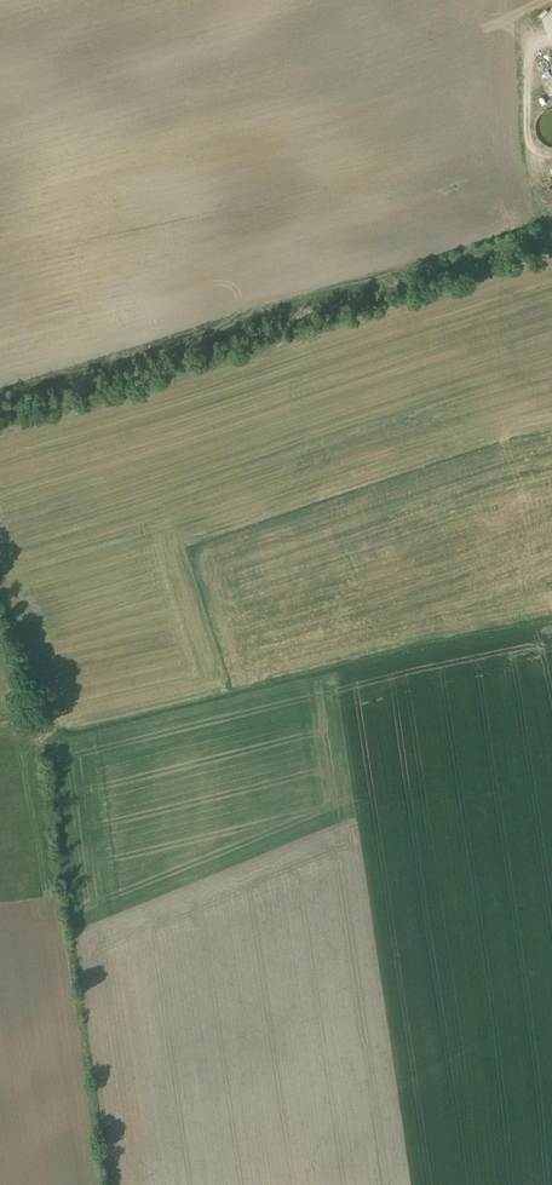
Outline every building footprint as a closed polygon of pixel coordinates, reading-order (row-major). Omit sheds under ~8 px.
[(41,677),(32,679),(37,690),(44,687),(41,677)]
